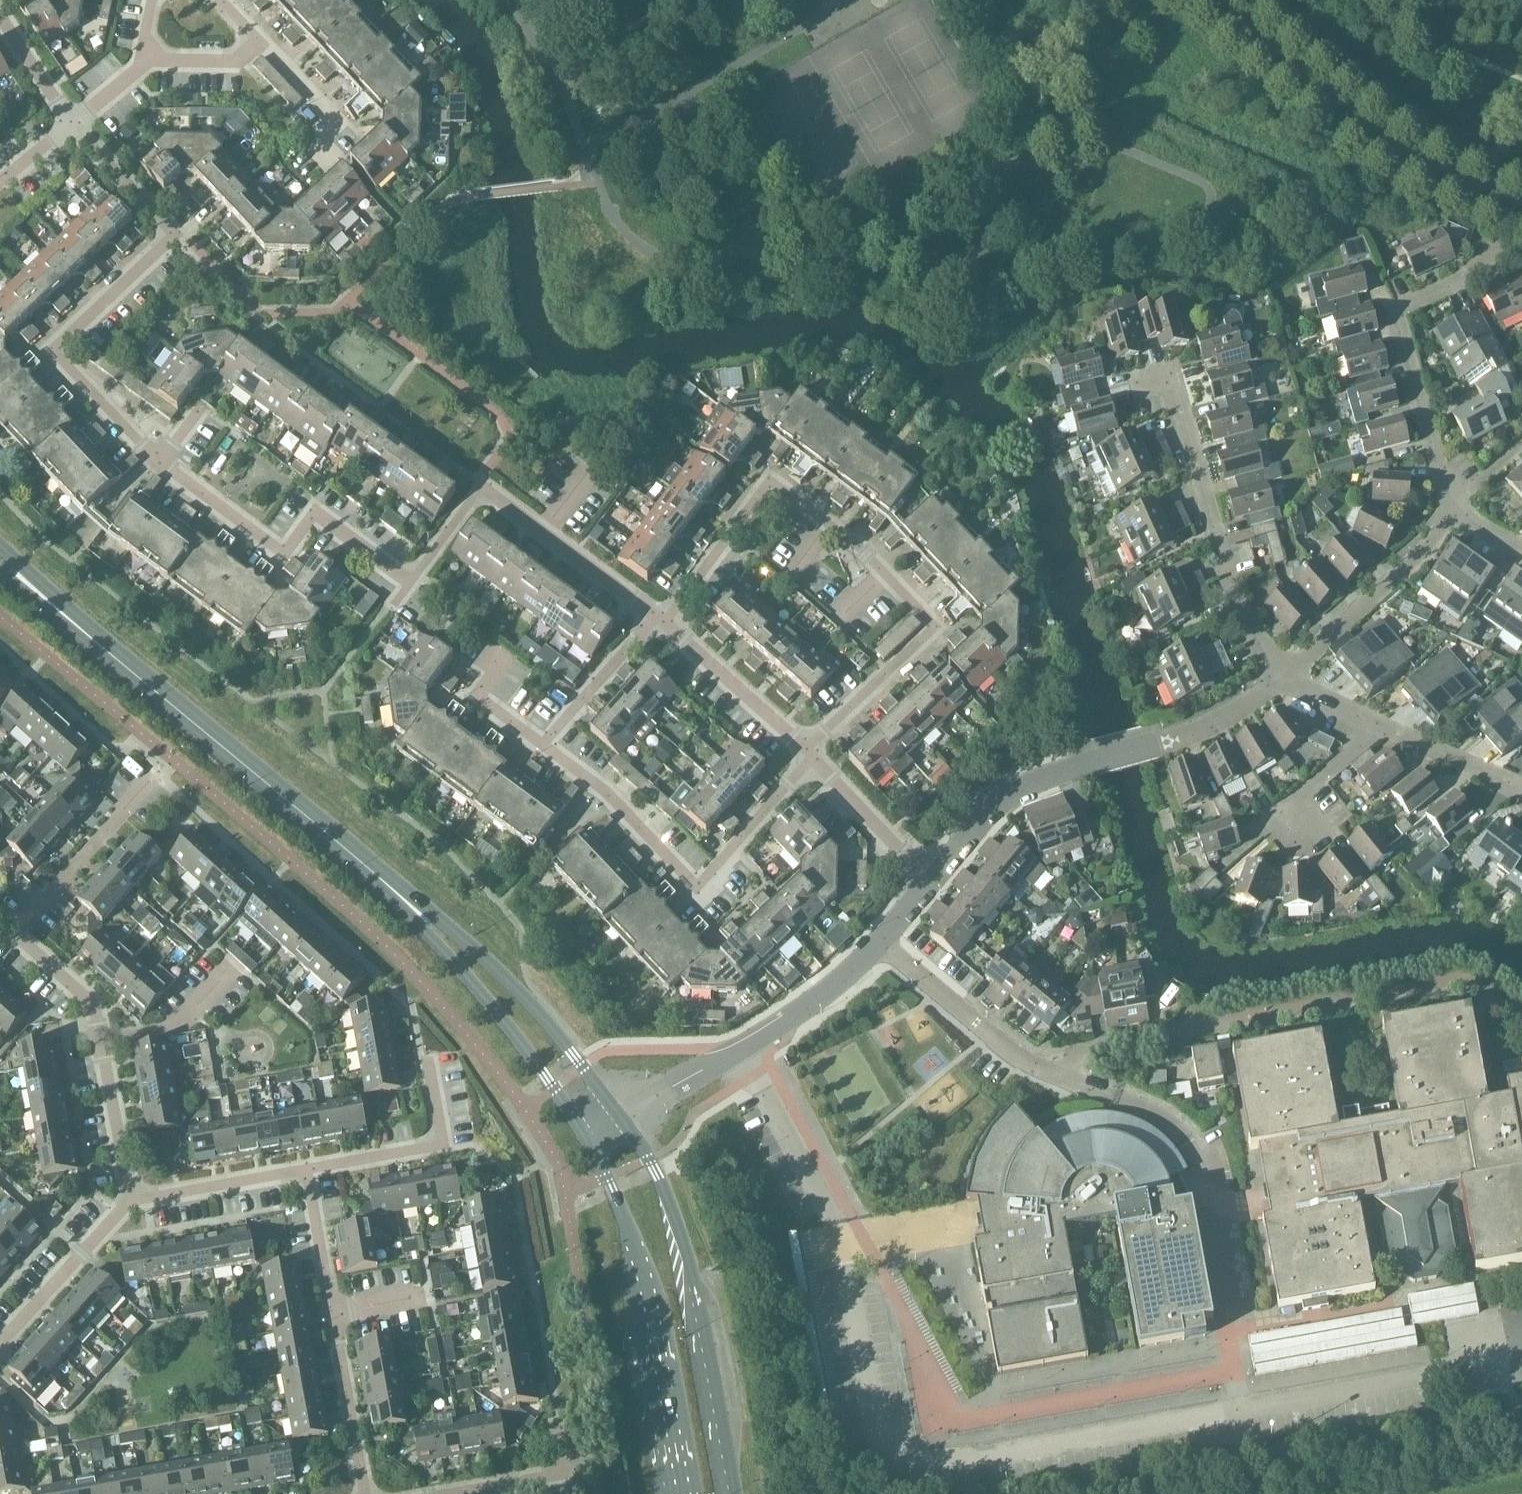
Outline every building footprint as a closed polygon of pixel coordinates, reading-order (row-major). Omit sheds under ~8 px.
[(45,5),(37,10),(31,9),(25,0),(20,0),(16,3),(47,49),(66,36),(45,5)] [(45,5),(66,36),(79,27),(84,6),(57,0),(47,0),(46,5),(45,5)] [(111,11),(113,0),(104,0),(102,9),(111,11)] [(384,117),(411,92),(423,82),(345,0),(261,0),(254,7),(260,13),(270,4),(276,4),(293,21),(293,28),(283,37),(293,48),(303,38),(309,39),(326,56),(326,63),(316,72),(326,82),(336,73),(342,74),(359,91),(359,98),(345,111),(355,121),(369,108),(375,108),(384,117)] [(100,21),(108,23),(111,11),(102,9),(100,21)] [(10,73),(0,58),(0,80),(10,73)] [(253,67),(294,110),(303,101),(262,59),(253,67)] [(384,124),(421,125),(421,103),(411,92),(384,117),(384,124)] [(449,113),(451,113),(450,124),(455,124),(466,125),(467,97),(456,97),(449,97),(449,113)] [(177,119),(190,120),(190,111),(177,111),(177,119)] [(190,111),(190,120),(202,120),(202,111),(190,111)] [(442,113),(441,126),(450,126),(450,124),(451,113),(449,113),(442,113)] [(383,131),(409,159),(420,148),(421,125),(384,124),(383,131)] [(441,138),(450,139),(450,126),(441,126),(441,138)] [(369,145),(368,146),(393,173),(409,159),(383,131),(376,138),(369,138),(369,145)] [(181,176),(188,176),(189,139),(167,138),(155,149),(181,176)] [(211,139),(189,139),(188,176),(195,176),(222,151),(211,139)] [(393,173),(368,146),(366,148),(359,147),(359,154),(351,162),(377,189),(393,173)] [(174,182),(181,176),(155,149),(139,165),(177,205),(183,199),(174,189),(174,182)] [(237,167),(222,151),(195,176),(202,183),(202,190),(192,199),(197,204),(237,167)] [(219,201),(225,208),(252,182),(237,167),(197,204),(202,210),(212,201),(219,201)] [(334,178),(327,184),(353,211),(369,196),(344,169),(342,171),(335,171),(334,178)] [(222,231),(227,236),(267,198),(252,182),(225,208),(232,215),(232,221),(222,231)] [(312,199),(337,226),(353,211),(327,184),(320,191),(313,191),(313,198),(312,199)] [(416,185),(410,191),(419,200),(425,194),(416,185)] [(404,197),(412,206),(419,200),(410,191),(404,197)] [(107,195),(91,211),(129,251),(134,246),(125,236),(125,230),(133,222),(107,195)] [(255,239),(282,213),(267,198),(227,236),(232,241),(242,232),(248,232),(255,239)] [(303,207),(296,214),(322,241),(328,248),(344,233),(337,226),(312,199),(310,200),(303,200),(303,207)] [(91,211),(75,226),(101,253),(108,246),(114,246),(123,256),(129,251),(91,211)] [(288,251),(289,214),(282,213),(255,239),(266,251),(288,251)] [(289,214),(288,251),(310,252),(322,241),(296,214),(289,214)] [(1469,246),(1474,233),(1447,220),(1442,230),(1403,249),(1416,278),(1454,260),(1451,254),(1469,246)] [(370,229),(378,238),(385,232),(376,223),(370,229)] [(75,226),(59,240),(97,280),(103,275),(93,266),(94,259),(101,253),(75,226)] [(378,238),(370,229),(363,235),(372,244),(378,238)] [(59,240),(44,255),(69,282),(76,276),(83,276),(92,285),(97,280),(59,240)] [(1360,260),(1371,257),(1363,240),(1355,242),(1360,260)] [(338,259),(347,268),(354,262),(345,253),(338,259)] [(44,255),(28,270),(66,310),(71,305),(62,295),(62,289),(69,282),(44,255)] [(1321,277),(1309,280),(1316,306),(1320,320),(1332,317),(1332,315),(1356,309),(1353,297),(1367,293),(1360,266),(1321,277)] [(28,270),(12,285),(38,312),(45,305),(51,305),(61,315),(66,310),(28,270)] [(287,280),(287,272),(275,271),(274,280),(287,280)] [(287,280),(300,281),(300,272),(287,272),(287,280)] [(1500,325),(1521,314),(1521,278),(1486,295),(1500,325)] [(0,297),(0,303),(35,340),(40,335),(31,325),(31,319),(38,312),(12,285),(0,297)] [(1147,339),(1138,309),(1135,297),(1114,302),(1116,321),(1101,325),(1112,363),(1139,356),(1135,342),(1147,339)] [(7,342),(14,335),(20,335),(29,345),(35,340),(0,303),(0,335),(7,342)] [(1151,306),(1138,309),(1147,339),(1158,335),(1162,349),(1189,342),(1178,303),(1152,311),(1151,306)] [(1338,356),(1343,355),(1343,354),(1367,347),(1364,336),(1378,332),(1370,305),(1356,309),(1332,315),(1332,317),(1339,341),(1334,343),(1338,356)] [(202,310),(203,318),(215,317),(214,308),(202,310)] [(203,318),(202,310),(189,312),(191,320),(203,318)] [(1225,328),(1196,336),(1204,363),(1218,359),(1221,371),(1222,371),(1246,364),(1246,365),(1258,362),(1254,348),(1242,351),(1236,328),(1242,327),(1240,320),(1239,317),(1236,315),(1233,314),(1230,314),(1222,317),(1225,328)] [(1435,334),(1449,360),(1492,338),(1486,327),(1475,332),(1467,317),(1435,334)] [(218,374),(219,375),(241,345),(228,335),(206,339),(212,375),(218,374)] [(1492,338),(1449,360),(1460,380),(1465,378),(1470,388),(1498,374),(1506,369),(1508,368),(1497,347),(1492,338)] [(205,376),(212,375),(206,339),(184,342),(175,355),(205,377),(205,376)] [(219,375),(236,387),(269,343),(263,339),(255,350),(249,350),(241,345),(219,375)] [(236,387),(253,400),(276,371),(268,365),(267,358),(275,348),(269,343),(236,387)] [(1348,394),(1356,392),(1378,386),(1374,374),(1389,370),(1381,343),(1367,347),(1343,354),(1343,355),(1350,380),(1345,381),(1348,394)] [(1060,389),(1064,402),(1093,394),(1090,382),(1104,378),(1096,351),(1058,362),(1065,388),(1060,389)] [(90,362),(97,367),(104,357),(97,352),(90,362)] [(199,384),(205,377),(175,355),(162,372),(192,394),(193,392),(200,391),(199,384)] [(74,504),(78,500),(88,511),(139,463),(133,457),(120,469),(113,469),(97,452),(97,445),(107,436),(97,425),(87,435),(80,434),(64,417),(64,410),(74,401),(64,391),(54,400),(47,400),(31,382),(31,376),(41,366),(31,356),(21,365),(14,365),(6,356),(0,362),(0,426),(74,504)] [(104,357),(97,367),(103,372),(111,362),(104,357)] [(118,367),(111,362),(103,372),(110,377),(118,367)] [(1229,398),(1232,409),(1232,410),(1245,406),(1246,407),(1269,400),(1265,386),(1253,390),(1246,365),(1246,364),(1222,371),(1221,371),(1207,375),(1215,402),(1229,398)] [(253,400),(271,413),(304,369),(298,365),(290,375),(283,376),(276,371),(253,400)] [(124,372),(118,367),(110,377),(117,382),(124,372)] [(271,413),(289,426),(311,397),(303,391),(302,384),(310,373),(304,369),(271,413)] [(1511,398),(1505,388),(1514,383),(1506,369),(1498,374),(1498,375),(1476,387),(1483,399),(1454,415),(1469,444),(1505,424),(1495,407),(1511,398)] [(117,382),(123,387),(131,377),(124,372),(117,382)] [(191,396),(192,394),(162,372),(149,390),(151,392),(158,397),(165,402),(171,407),(178,412),(185,404),(192,403),(191,396)] [(123,387),(130,392),(138,382),(131,377),(123,387)] [(138,382),(130,392),(137,397),(145,387),(138,382)] [(1378,386),(1356,392),(1363,417),(1399,407),(1392,382),(1378,386)] [(145,387),(137,397),(144,402),(151,392),(149,390),(145,387)] [(289,426),(306,439),(339,395),(333,391),(325,402),(319,403),(311,397),(289,426)] [(793,404),(770,433),(780,441),(781,447),(773,458),(780,463),(790,448),(799,455),(800,462),(792,472),(804,481),(812,470),(819,469),(838,484),(839,490),(831,501),(843,510),(851,499),(857,498),(877,512),(878,519),(870,530),(876,535),(915,482),(903,473),(906,469),(801,391),(792,403),(793,404)] [(151,392),(144,402),(150,407),(158,397),(151,392)] [(763,435),(770,433),(793,404),(792,403),(780,394),(758,398),(763,435)] [(1093,394),(1064,402),(1067,414),(1072,413),(1079,439),(1118,428),(1110,401),(1096,405),(1093,394)] [(324,453),(330,445),(329,444),(346,422),(345,422),(338,417),(337,410),(345,400),(339,395),(306,439),(324,453)] [(158,397),(150,407),(157,412),(165,402),(158,397)] [(757,436),(763,435),(758,398),(736,401),(727,414),(757,436)] [(157,412),(164,417),(171,407),(165,402),(157,412)] [(1228,439),(1231,451),(1232,451),(1256,444),(1256,445),(1268,442),(1264,428),(1252,431),(1246,407),(1245,406),(1232,410),(1232,409),(1207,416),(1214,443),(1228,439)] [(171,407),(164,417),(171,422),(178,412),(171,407)] [(330,445),(347,457),(379,413),(374,409),(366,419),(359,420),(351,414),(345,422),(346,422),(329,444),(330,445)] [(347,457),(364,470),(386,440),(378,435),(377,428),(385,417),(379,413),(347,457)] [(751,444),(757,436),(727,414),(714,431),(758,464),(762,458),(752,450),(751,444)] [(1363,445),(1367,456),(1409,444),(1402,419),(1366,429),(1370,443),(1363,445)] [(1309,433),(1312,444),(1343,435),(1339,424),(1309,433)] [(754,470),(758,464),(714,431),(700,449),(730,471),(736,463),(743,462),(754,470)] [(1096,451),(1106,473),(1167,446),(1161,433),(1139,443),(1135,434),(1096,451)] [(364,470),(381,483),(414,439),(408,434),(400,445),(394,446),(386,440),(364,470)] [(381,483),(399,496),(421,466),(413,460),(412,454),(420,443),(414,439),(381,483)] [(1239,478),(1242,489),(1242,490),(1267,483),(1267,484),(1272,482),(1268,468),(1263,470),(1256,445),(1256,444),(1232,451),(1231,451),(1217,455),(1225,482),(1239,478)] [(1167,446),(1106,473),(1116,495),(1155,477),(1150,467),(1172,458),(1167,446)] [(697,454),(683,472),(727,505),(732,499),(721,491),(720,485),(727,476),(697,454)] [(399,496),(416,509),(449,464),(443,460),(435,471),(429,472),(421,466),(399,496)] [(1372,503),(1409,505),(1411,479),(1389,477),(1390,462),(1365,469),(1365,476),(1374,477),(1372,503)] [(449,464),(416,509),(434,522),(456,492),(448,486),(447,480),(455,469),(449,464)] [(1521,498),(1521,469),(1508,482),(1521,498)] [(683,472),(670,490),(700,512),(706,504),(712,503),(723,511),(727,505),(683,472)] [(255,626),(277,596),(267,589),(266,582),(274,572),(262,563),(254,574),(248,575),(228,560),(227,554),(235,543),(224,534),(216,545),(209,546),(190,532),(189,525),(197,514),(185,506),(177,517),(171,517),(151,503),(150,497),(161,482),(155,477),(138,500),(130,494),(105,527),(125,542),(122,547),(246,639),(256,627),(255,626)] [(1242,490),(1242,489),(1228,493),(1235,520),(1249,517),(1253,528),(1274,522),(1282,520),(1278,507),(1274,508),(1267,484),(1267,483),(1242,490)] [(670,490),(657,507),(702,540),(706,534),(695,526),(694,519),(700,512),(670,490)] [(1309,500),(1325,518),(1334,510),(1327,502),(1318,492),(1309,500)] [(737,542),(747,550),(782,502),(772,494),(737,542)] [(1009,595),(1010,596),(1021,585),(947,508),(943,512),(933,501),(886,546),(891,552),(901,542),(908,543),(924,560),(924,567),(914,576),(924,586),(934,577),(940,577),(957,595),(957,601),(947,611),(957,621),(967,612),(973,612),(982,621),(1009,595)] [(1116,521),(1126,543),(1186,516),(1181,504),(1159,514),(1154,504),(1116,521)] [(1354,532),(1387,549),(1399,526),(1357,504),(1347,524),(1354,532)] [(702,540),(657,507),(644,524),(674,546),(680,539),(686,538),(697,546),(702,540)] [(1290,518),(1295,538),(1307,535),(1300,509),(1290,518)] [(1126,543),(1136,565),(1174,547),(1170,538),(1192,528),(1186,516),(1126,543)] [(451,555),(469,568),(502,524),(496,520),(488,530),(482,531),(473,525),(451,555)] [(1274,522),(1253,528),(1251,528),(1254,540),(1266,537),(1274,567),(1286,564),(1274,522)] [(469,568),(487,581),(509,551),(501,545),(500,539),(508,528),(502,524),(469,568)] [(644,524),(632,542),(676,575),(680,569),(669,561),(669,554),(674,546),(644,524)] [(1323,556),(1348,584),(1368,566),(1343,538),(1323,556)] [(1458,538),(1422,588),(1442,603),(1465,570),(1476,556),(1466,549),(1456,542),(1458,539),(1458,538)] [(676,575),(632,542),(618,560),(648,582),(654,574),(661,572),(671,580),(676,575)] [(487,581),(504,594),(537,550),(531,545),(523,556),(517,557),(509,551),(487,581)] [(504,594),(521,607),(544,577),(536,571),(535,565),(543,554),(537,550),(504,594)] [(1465,570),(1442,603),(1463,617),(1498,568),(1498,567),(1496,570),(1485,563),(1476,556),(1465,570)] [(289,566),(334,599),(347,581),(317,558),(311,567),(304,568),(294,560),(289,566)] [(1295,581),(1319,609),(1339,591),(1314,564),(1295,581)] [(297,586),(291,594),(321,616),(334,599),(289,566),(285,572),(296,580),(297,586)] [(1484,615),(1504,630),(1521,605),(1521,572),(1518,569),(1520,566),(1519,566),(1484,615)] [(551,583),(544,577),(521,607),(539,620),(572,575),(566,571),(558,582),(551,583)] [(1136,591),(1146,613),(1206,586),(1200,574),(1179,584),(1174,574),(1136,591)] [(539,620),(556,632),(578,603),(571,597),(569,590),(577,580),(572,575),(539,620)] [(713,636),(718,641),(755,600),(738,585),(713,612),(721,619),(721,626),(713,636)] [(1206,586),(1146,613),(1155,635),(1194,618),(1189,608),(1211,598),(1206,586)] [(1266,606),(1290,634),(1310,617),(1285,589),(1266,606)] [(291,594),(284,595),(289,632),(311,629),(321,616),(291,594)] [(277,596),(255,626),(256,627),(267,635),(289,632),(284,595),(277,596)] [(982,621),(982,628),(1019,629),(1020,607),(1010,596),(1009,595),(982,621)] [(556,632),(574,645),(606,601),(600,597),(592,607),(586,608),(578,603),(556,632)] [(739,635),(746,642),(771,614),(755,600),(718,641),(723,646),(732,636),(739,635)] [(606,601),(574,645),(592,659),(614,629),(605,623),(604,616),(612,605),(606,601)] [(1404,613),(1424,626),(1430,616),(1410,603),(1404,613)] [(1504,630),(1521,643),(1521,605),(1504,630)] [(745,665),(750,670),(787,628),(771,614),(746,642),(753,648),(754,655),(745,665)] [(913,617),(876,652),(885,661),(921,626),(913,617)] [(1348,635),(1329,651),(1337,660),(1334,663),(1337,661),(1345,670),(1353,679),(1366,667),(1396,641),(1380,622),(1356,643),(1348,635)] [(771,664),(778,670),(803,643),(787,628),(750,670),(756,674),(764,664),(771,664)] [(982,635),(1007,662),(1019,651),(1019,629),(982,628),(982,635)] [(959,632),(953,637),(991,677),(1007,662),(982,635),(974,642),(968,642),(959,632)] [(991,677),(953,637),(948,642),(957,652),(957,658),(949,666),(975,692),(991,677)] [(424,638),(410,656),(455,689),(459,683),(448,675),(448,668),(454,660),(424,638)] [(1366,667),(1353,679),(1361,688),(1369,697),(1366,700),(1367,700),(1413,660),(1396,641),(1366,667)] [(777,693),(782,698),(819,657),(803,643),(778,670),(785,677),(786,683),(777,693)] [(1155,661),(1165,683),(1225,656),(1220,644),(1198,654),(1194,644),(1155,661)] [(292,652),(293,661),(306,659),(305,650),(292,652)] [(1447,651),(1401,692),(1404,690),(1412,700),(1420,708),(1433,697),(1463,670),(1447,651)] [(293,661),(292,652),(280,654),(281,663),(293,661)] [(850,662),(862,672),(871,662),(859,652),(850,662)] [(410,656),(398,673),(428,695),(433,688),(440,686),(450,694),(455,689),(410,656)] [(1225,656),(1165,683),(1175,705),(1214,688),(1209,678),(1231,668),(1225,656)] [(819,657),(782,698),(788,703),(797,693),(803,693),(811,700),(836,672),(819,657)] [(626,666),(622,671),(663,708),(678,691),(650,666),(643,674),(636,675),(626,666)] [(916,672),(954,712),(971,697),(945,670),(937,677),(931,677),(921,667),(916,672)] [(1433,697),(1420,708),(1428,717),(1436,727),(1433,729),(1434,730),(1480,689),(1463,670),(1433,697)] [(627,692),(621,699),(648,724),(663,708),(622,671),(617,677),(627,686),(627,692)] [(913,700),(938,727),(954,712),(916,672),(911,677),(920,687),(920,693),(913,700)] [(14,686),(0,673),(0,701),(14,686)] [(388,686),(391,708),(428,702),(427,696),(428,695),(398,673),(388,686)] [(1466,723),(1473,731),(1476,732),(1479,729),(1487,738),(1500,726),(1521,707),(1521,690),(1514,681),(1468,721),(1466,723)] [(42,702),(25,687),(1,713),(18,728),(42,702)] [(1024,699),(1033,708),(1039,702),(1030,693),(1024,699)] [(885,702),(923,742),(938,727),(913,700),(906,707),(899,707),(890,697),(885,702)] [(361,700),(363,712),(372,711),(370,698),(361,700)] [(598,698),(593,704),(634,740),(640,745),(654,729),(648,724),(621,699),(614,707),(608,707),(598,698)] [(1033,708),(1024,699),(1017,705),(1026,714),(1033,708)] [(58,717),(42,702),(18,728),(34,743),(58,717)] [(395,730),(407,738),(408,739),(430,709),(429,709),(428,702),(391,708),(395,730)] [(923,742),(885,702),(879,707),(889,717),(888,723),(881,730),(907,757),(923,742)] [(634,740),(593,704),(588,709),(598,718),(598,724),(591,733),(617,756),(619,757),(634,740)] [(408,739),(407,738),(397,751),(522,843),(525,839),(537,848),(579,791),(573,786),(562,801),(555,802),(536,788),(535,781),(543,771),(531,762),(523,773),(516,774),(497,759),(496,753),(504,742),(492,733),(484,744),(478,745),(458,731),(457,724),(465,714),(454,705),(446,716),(439,716),(430,709),(408,739)] [(1487,738),(1494,747),(1503,756),(1500,758),(1501,759),(1521,740),(1521,707),(1500,726),(1487,738)] [(1262,725),(1285,755),(1306,739),(1283,709),(1262,725)] [(372,711),(363,712),(365,724),(374,723),(372,711)] [(34,743),(50,757),(74,731),(58,717),(34,743)] [(907,757),(881,730),(875,736),(868,736),(859,727),(853,732),(891,772),(907,757)] [(1234,742),(1253,774),(1276,761),(1257,729),(1234,742)] [(67,772),(67,777),(81,776),(80,765),(76,762),(90,746),(74,731),(50,757),(67,772)] [(891,772),(853,732),(848,737),(857,746),(857,753),(849,760),(875,787),(891,772)] [(1335,742),(1314,732),(1308,742),(1330,753),(1335,742)] [(738,744),(723,761),(764,798),(769,792),(759,783),(758,777),(766,769),(738,744)] [(1220,790),(1243,780),(1244,779),(1242,773),(1229,745),(1205,757),(1220,790)] [(1358,776),(1366,787),(1361,791),(1368,801),(1403,773),(1387,753),(1377,760),(1370,751),(1351,766),(1358,775),(1358,776)] [(624,761),(619,757),(617,756),(609,765),(615,771),(624,761)] [(1170,769),(1184,809),(1209,800),(1195,760),(1170,769)] [(615,771),(622,777),(630,767),(624,761),(615,771)] [(749,794),(759,803),(764,798),(723,761),(708,777),(736,802),(742,795),(749,794)] [(929,781),(935,787),(951,772),(945,766),(929,781)] [(630,767),(622,777),(628,782),(636,773),(630,767)] [(10,779),(15,784),(25,773),(20,768),(10,779)] [(1244,779),(1243,780),(1250,796),(1263,790),(1250,769),(1242,773),(1244,779)] [(1393,796),(1409,816),(1438,793),(1421,772),(1393,796)] [(25,773),(15,784),(21,789),(31,778),(25,773)] [(628,782),(634,788),(643,778),(636,773),(628,782)] [(67,781),(52,797),(78,821),(93,804),(78,791),(81,787),(81,776),(67,777),(67,781)] [(736,802),(708,777),(694,793),(735,830),(740,824),(730,816),(730,809),(736,802)] [(634,788),(640,793),(649,784),(643,778),(634,788)] [(649,784),(640,793),(647,799),(655,789),(649,784)] [(655,789),(647,799),(653,805),(661,795),(655,789)] [(735,830),(694,793),(679,810),(681,812),(707,835),(714,827),(720,826),(730,835),(735,830)] [(0,801),(0,809),(2,810),(12,799),(6,794),(0,801)] [(1430,833),(1438,842),(1472,815),(1456,794),(1427,817),(1436,828),(1430,833)] [(653,805),(659,810),(668,800),(661,795),(653,805)] [(1063,796),(1043,803),(1063,857),(1083,850),(1082,847),(1094,843),(1084,814),(1072,819),(1069,810),(1069,811),(1063,796)] [(52,797),(37,813),(63,837),(78,821),(52,797)] [(1213,802),(1223,824),(1235,819),(1224,797),(1213,802)] [(668,800),(659,810),(666,816),(674,806),(668,800)] [(1021,837),(1015,845),(1037,863),(1042,861),(1047,867),(1066,860),(1063,857),(1043,803),(1023,810),(1029,825),(1032,833),(1021,837)] [(674,806),(666,816),(672,821),(681,812),(679,810),(674,806)] [(770,835),(786,851),(826,813),(820,808),(811,817),(804,817),(797,809),(770,835)] [(37,813),(23,829),(49,853),(63,837),(37,813)] [(786,851),(800,867),(827,841),(821,834),(821,828),(831,818),(826,813),(786,851)] [(670,992),(681,981),(680,980),(707,955),(699,946),(699,940),(709,931),(699,920),(689,929),(683,929),(666,912),(666,905),(676,896),(666,885),(656,894),(650,894),(633,877),(633,870),(643,861),(633,850),(623,860),(617,859),(600,842),(600,835),(614,822),(608,816),(587,836),(580,829),(550,857),(567,876),(563,880),(670,992)] [(1395,828),(1403,837),(1412,830),(1405,820),(1395,828)] [(1519,900),(1521,895),(1521,867),(1521,866),(1521,864),(1521,837),(1511,829),(1512,827),(1508,824),(1507,826),(1499,820),(1468,861),(1480,870),(1489,859),(1511,876),(1503,887),(1519,900)] [(1197,833),(1208,865),(1220,861),(1217,854),(1240,846),(1232,821),(1223,824),(1197,833)] [(1349,844),(1372,873),(1392,856),(1369,827),(1349,844)] [(8,846),(4,846),(4,860),(15,860),(19,856),(34,870),(49,853),(23,829),(8,846)] [(176,843),(166,843),(166,857),(170,857),(187,872),(211,846),(194,831),(180,846),(176,843)] [(151,848),(136,834),(121,851),(147,874),(162,858),(166,857),(165,843),(155,844),(151,848)] [(991,840),(985,848),(1023,880),(1032,888),(1046,871),(1037,863),(1015,845),(1011,841),(1003,850),(991,840)] [(801,867),(800,874),(838,875),(838,853),(827,841),(800,867),(801,867)] [(227,861),(211,846),(187,872),(203,887),(227,861)] [(991,866),(984,874),(1010,895),(1023,880),(985,848),(978,855),(991,866)] [(1404,870),(1411,879),(1436,859),(1428,850),(1404,870)] [(147,874),(121,851),(106,867),(133,890),(147,874)] [(1319,868),(1343,897),(1363,880),(1340,851),(1319,868)] [(242,876),(227,861),(203,887),(219,901),(242,876)] [(858,876),(867,876),(867,863),(858,863),(858,876)] [(1260,907),(1263,899),(1273,872),(1249,863),(1235,897),(1260,907)] [(92,883),(118,906),(133,890),(106,867),(92,883)] [(1193,886),(1201,894),(1215,880),(1218,877),(1210,869),(1193,886)] [(965,871),(958,879),(997,911),(1010,895),(984,874),(977,882),(965,871)] [(1284,872),(1285,909),(1312,908),(1311,892),(1310,871),(1284,872)] [(800,881),(826,908),(837,897),(838,875),(800,874),(800,881)] [(219,901),(211,910),(217,916),(225,907),(236,917),(259,891),(242,876),(219,901)] [(867,876),(858,876),(858,888),(867,888),(867,876)] [(1365,883),(1385,908),(1395,901),(1375,876),(1365,883)] [(964,897),(958,905),(983,927),(997,911),(958,879),(952,886),(964,897)] [(1215,880),(1201,894),(1199,897),(1207,905),(1224,888),(1215,880)] [(826,908),(800,881),(792,889),(785,888),(785,895),(785,896),(810,923),(826,908)] [(88,917),(89,928),(103,927),(103,923),(118,906),(92,883),(77,899),(92,913),(88,917)] [(246,915),(239,923),(256,938),(263,930),(286,904),(270,889),(246,915)] [(1323,891),(1311,892),(1312,908),(1312,916),(1324,915),(1323,891)] [(158,904),(164,909),(174,898),(168,893),(158,904)] [(756,898),(794,938),(810,923),(785,896),(778,903),(771,902),(762,893),(756,898)] [(164,909),(169,914),(179,903),(174,898),(164,909)] [(794,938),(756,898),(751,903),(760,913),(760,919),(753,926),(779,953),(794,938)] [(1274,904),(1263,899),(1260,907),(1254,922),(1265,926),(1274,904)] [(939,902),(932,910),(970,942),(983,927),(958,905),(951,913),(939,902)] [(263,930),(256,938),(272,952),(279,945),(302,919),(286,904),(263,930)] [(970,942),(932,910),(926,918),(938,928),(931,937),(957,959),(970,942)] [(139,926),(144,930),(154,919),(149,915),(139,926)] [(144,930),(150,935),(160,924),(154,919),(144,930)] [(295,959),(318,933),(302,919),(279,945),(295,959)] [(178,928),(188,936),(194,929),(184,921),(178,928)] [(730,923),(725,928),(763,967),(768,973),(783,958),(779,953),(766,939),(753,926),(746,932),(739,932),(730,923)] [(80,957),(96,972),(120,946),(103,931),(103,927),(89,928),(89,938),(93,942),(80,957)] [(763,967),(725,928),(720,933),(729,942),(729,949),(722,955),(747,982),(763,967)] [(194,929),(188,936),(197,945),(203,938),(194,929)] [(168,939),(177,948),(183,941),(174,932),(168,939)] [(310,974),(334,948),(318,933),(295,959),(310,974)] [(832,946),(838,952),(847,943),(842,937),(832,946)] [(183,941),(177,948),(187,956),(193,949),(183,941)] [(226,951),(236,960),(242,953),(233,944),(226,951)] [(96,972),(112,987),(136,961),(120,946),(96,972)] [(310,974),(326,989),(350,963),(334,948),(310,974)] [(984,997),(992,1004),(1024,965),(1008,951),(986,978),(995,985),(984,997)] [(236,960),(245,968),(251,962),(242,953),(236,960)] [(691,992),(714,993),(715,956),(708,955),(707,955),(680,980),(681,981),(691,992)] [(715,956),(714,993),(736,993),(747,982),(722,955),(721,956),(715,956)] [(803,968),(807,972),(817,963),(811,957),(801,966),(803,968)] [(128,1001),(152,975),(136,961),(112,987),(128,1001)] [(350,963),(326,989),(343,1004),(344,1003),(353,992),(367,978),(350,963)] [(1010,998),(1018,1005),(1040,979),(1024,965),(992,1004),(999,1010),(1010,998)] [(1141,974),(1120,978),(1129,1027),(1150,1023),(1147,1007),(1145,998),(1162,995),(1167,989),(1144,970),(1141,974)] [(796,971),(787,980),(793,986),(802,977),(798,973),(796,971)] [(258,980),(268,989),(274,982),(264,974),(258,980)] [(152,975),(128,1001),(145,1016),(168,991),(152,975)] [(1094,978),(1085,989),(1089,1009),(1103,1006),(1104,1015),(1105,1015),(1108,1030),(1129,1027),(1120,978),(1099,981),(1094,978)] [(1016,1024),(1023,1030),(1055,992),(1040,979),(1018,1005),(1026,1011),(1016,1024)] [(274,982),(268,989),(277,998),(283,991),(274,982)] [(12,999),(0,988),(0,1012),(12,999)] [(1055,992),(1023,1030),(1031,1036),(1041,1024),(1050,1032),(1065,1013),(1074,1020),(1091,1017),(1089,1009),(1085,989),(1071,1005),(1055,992)] [(353,992),(344,1003),(351,1008),(355,1031),(389,1024),(385,1002),(368,1005),(353,992)] [(0,1012),(0,1036),(5,1040),(29,1014),(12,999),(0,1012)] [(290,1010),(300,1018),(306,1011),(296,1003),(290,1010)] [(306,1011),(300,1018),(309,1027),(315,1020),(306,1011)] [(1239,1086),(1251,1150),(1258,1149),(1271,1218),(1263,1219),(1279,1307),(1376,1290),(1360,1203),(1374,1201),(1388,1210),(1379,1222),(1387,1265),(1414,1283),(1438,1278),(1456,1252),(1448,1209),(1436,1201),(1446,1188),(1460,1185),(1476,1271),(1521,1263),(1521,1082),(1507,1085),(1510,1101),(1488,1105),(1471,1011),(1383,1026),(1398,1114),(1390,1115),(1389,1107),(1358,1112),(1358,1111),(1342,1114),(1345,1131),(1338,1132),(1321,1038),(1233,1054),(1239,1086)] [(700,1021),(713,1022),(713,1013),(700,1013),(700,1021)] [(713,1013),(713,1022),(725,1022),(726,1013),(713,1013)] [(358,1052),(393,1046),(389,1024),(355,1031),(358,1052)] [(20,1048),(24,1070),(59,1063),(55,1041),(37,1045),(26,1035),(17,1045),(20,1048)] [(315,1038),(318,1050),(327,1049),(324,1036),(315,1038)] [(133,1048),(137,1070),(171,1064),(167,1042),(133,1048)] [(199,1046),(202,1058),(211,1057),(208,1044),(199,1046)] [(358,1052),(362,1073),(397,1067),(393,1046),(358,1052)] [(1200,1048),(1192,1049),(1198,1086),(1223,1082),(1219,1057),(1217,1049),(1200,1052),(1200,1048)] [(1233,1054),(1219,1057),(1223,1082),(1224,1088),(1231,1087),(1239,1086),(1233,1054)] [(202,1058),(204,1071),(213,1069),(211,1057),(202,1058)] [(24,1070),(28,1091),(63,1085),(59,1063),(24,1070)] [(137,1070),(141,1092),(175,1085),(171,1064),(137,1070)] [(317,1066),(319,1074),(333,1071),(332,1064),(317,1066)] [(364,1099),(376,1107),(382,1098),(381,1093),(401,1089),(397,1067),(362,1073),(366,1095),(364,1099)] [(333,1071),(319,1074),(320,1081),(334,1078),(333,1071)] [(290,1074),(292,1084),(304,1081),(302,1072),(290,1074)] [(290,1074),(277,1077),(279,1086),(292,1084),(290,1074)] [(260,1080),(247,1082),(249,1091),(262,1089),(260,1080)] [(235,1084),(237,1094),(249,1091),(247,1082),(235,1084)] [(204,1087),(206,1094),(220,1091),(219,1084),(204,1087)] [(28,1091),(32,1112),(67,1106),(63,1085),(28,1091)] [(141,1092),(145,1113),(179,1107),(175,1085),(141,1092)] [(220,1091),(206,1094),(207,1101),(222,1099),(220,1091)] [(362,1102),(340,1106),(346,1141),(368,1137),(364,1116),(370,1115),(376,1107),(364,1099),(362,1102)] [(67,1106),(32,1112),(36,1133),(71,1127),(67,1106)] [(340,1106),(318,1110),(325,1144),(346,1141),(340,1106)] [(170,1137),(179,1143),(187,1131),(183,1129),(179,1107),(145,1113),(149,1135),(169,1131),(170,1137)] [(1177,1176),(1187,1171),(1173,1150),(1162,1138),(1140,1124),(1119,1117),(1107,1115),(1081,1117),(1063,1122),(1057,1125),(1050,1129),(1038,1137),(1014,1109),(1004,1118),(989,1136),(983,1146),(978,1156),(974,1166),(968,1188),(967,1201),(978,1202),(979,1209),(980,1215),(976,1216),(978,1229),(982,1229),(985,1241),(974,1243),(986,1309),(991,1309),(992,1316),(988,1317),(998,1375),(1088,1359),(1065,1229),(1116,1220),(1139,1341),(1205,1329),(1177,1176)] [(318,1110),(297,1114),(303,1148),(325,1144),(318,1110)] [(297,1114),(276,1118),(282,1152),(303,1148),(297,1114)] [(1223,1115),(1215,1120),(1221,1128),(1228,1124),(1223,1115)] [(255,1122),(261,1156),(282,1152),(276,1118),(255,1122)] [(255,1122),(233,1125),(240,1160),(261,1156),(255,1122)] [(233,1125),(212,1129),(218,1164),(240,1160),(233,1125)] [(36,1133),(40,1155),(74,1148),(71,1127),(36,1133)] [(187,1131),(179,1143),(187,1149),(193,1148),(196,1168),(218,1164),(212,1129),(190,1133),(187,1131)] [(74,1148),(40,1155),(44,1176),(41,1180),(51,1190),(66,1173),(78,1171),(74,1148)] [(461,1201),(465,1204),(473,1192),(464,1186),(459,1187),(455,1167),(433,1171),(439,1205),(461,1201)] [(418,1209),(439,1205),(433,1171),(412,1175),(418,1209)] [(397,1213),(418,1209),(412,1175),(390,1179),(397,1213)] [(375,1217),(397,1213),(390,1179),(368,1183),(372,1203),(367,1204),(361,1213),(372,1221),(375,1217)] [(468,1206),(472,1228),(506,1222),(502,1200),(482,1204),(481,1198),(473,1192),(465,1204),(468,1206)] [(43,1210),(54,1220),(63,1210),(52,1200),(43,1210)] [(17,1209),(1,1226),(27,1250),(42,1233),(17,1209)] [(370,1224),(372,1221),(361,1213),(354,1221),(355,1227),(335,1230),(339,1252),(374,1246),(370,1224)] [(472,1228),(476,1250),(510,1243),(506,1222),(472,1228)] [(0,1228),(0,1254),(13,1266),(27,1250),(1,1226),(0,1228)] [(250,1229),(227,1234),(234,1268),(256,1264),(259,1266),(267,1255),(258,1249),(253,1250),(250,1229)] [(430,1236),(431,1243),(445,1241),(444,1233),(430,1236)] [(234,1268),(227,1234),(206,1237),(212,1272),(234,1268)] [(191,1276),(212,1272),(206,1237),(185,1241),(191,1276)] [(402,1241),(403,1248),(418,1246),(416,1238),(402,1241)] [(170,1280),(191,1276),(185,1241),(164,1245),(170,1280)] [(445,1241),(431,1243),(432,1251),(447,1248),(445,1241)] [(476,1250),(480,1271),(514,1265),(510,1243),(476,1250)] [(149,1284),(170,1280),(164,1245),(142,1249),(149,1284)] [(378,1268),(374,1246),(339,1252),(343,1274),(378,1268)] [(418,1246),(403,1248),(404,1256),(419,1253),(418,1246)] [(124,1271),(111,1285),(121,1294),(127,1288),(149,1284),(142,1249),(120,1253),(124,1271)] [(13,1266),(0,1254),(0,1280),(13,1266)] [(276,1261),(267,1255),(259,1266),(263,1269),(267,1291),(301,1285),(297,1262),(277,1266),(276,1261)] [(429,1267),(432,1280),(441,1278),(438,1265),(429,1267)] [(514,1265),(480,1271),(484,1293),(518,1287),(514,1265)] [(95,1270),(80,1287),(106,1311),(121,1294),(111,1285),(95,1270)] [(441,1278),(432,1280),(434,1292),(443,1290),(441,1278)] [(305,1306),(301,1285),(267,1291),(271,1312),(305,1306)] [(91,1327),(106,1311),(80,1287),(65,1303),(91,1327)] [(520,1293),(477,1301),(481,1323),(489,1322),(524,1315),(520,1293)] [(224,1299),(226,1306),(240,1303),(239,1296),(224,1299)] [(77,1343),(91,1327),(65,1303),(51,1319),(77,1343)] [(240,1303),(226,1306),(227,1313),(241,1310),(240,1303)] [(209,1304),(197,1306),(199,1315),(211,1313),(209,1304)] [(184,1308),(186,1317),(199,1315),(197,1306),(184,1308)] [(271,1312),(274,1333),(309,1327),(305,1306),(271,1312)] [(437,1309),(439,1322),(448,1320),(446,1307),(437,1309)] [(154,1314),(156,1323),(169,1320),(167,1311),(154,1314)] [(489,1322),(481,1323),(479,1323),(483,1345),(493,1343),(527,1337),(524,1315),(489,1322)] [(77,1343),(51,1319),(36,1335),(62,1359),(77,1343)] [(128,1331),(135,1337),(144,1328),(137,1322),(128,1331)] [(233,1328),(235,1340),(244,1339),(242,1326),(233,1328)] [(274,1333),(278,1355),(313,1348),(309,1327),(274,1333)] [(120,1341),(127,1347),(135,1337),(128,1331),(120,1341)] [(62,1359),(36,1335),(22,1351),(48,1375),(62,1359)] [(442,1339),(445,1352),(454,1350),(452,1337),(442,1339)] [(493,1343),(497,1364),(531,1358),(527,1337),(493,1343)] [(235,1340),(237,1353),(247,1351),(244,1339),(235,1340)] [(356,1345),(360,1367),(395,1361),(391,1339),(356,1345)] [(427,1342),(430,1354),(439,1353),(436,1340),(427,1342)] [(278,1355),(282,1376),(317,1369),(313,1348),(278,1355)] [(454,1350),(445,1352),(447,1364),(456,1362),(454,1350)] [(7,1368),(15,1376),(11,1381),(37,1404),(56,1383),(48,1375),(22,1351),(7,1368)] [(430,1354),(432,1367),(441,1365),(439,1353),(430,1354)] [(99,1363),(106,1370),(115,1360),(108,1354),(99,1363)] [(497,1364),(501,1385),(535,1379),(531,1358),(497,1364)] [(360,1367),(364,1388),(399,1382),(395,1361),(360,1367)] [(91,1373),(98,1379),(106,1370),(99,1363),(91,1373)] [(241,1370),(243,1383),(252,1381),(250,1369),(241,1370)] [(282,1376),(286,1397),(321,1391),(317,1369),(282,1376)] [(455,1378),(457,1386),(471,1383),(470,1376),(455,1378)] [(505,1407),(502,1411),(514,1419),(520,1410),(519,1405),(539,1401),(535,1379),(501,1385),(505,1407)] [(252,1381),(243,1383),(245,1395),(254,1394),(252,1381)] [(428,1384),(429,1391),(444,1388),(442,1381),(428,1384)] [(364,1388),(368,1410),(402,1403),(399,1382),(364,1388)] [(471,1383),(457,1386),(458,1393),(473,1390),(471,1383)] [(70,1395),(77,1401),(86,1392),(79,1386),(70,1395)] [(429,1391),(430,1398),(445,1395),(444,1388),(429,1391)] [(14,1425),(10,1404),(13,1400),(3,1390),(0,1394),(0,1427),(14,1425)] [(286,1397),(290,1418),(325,1412),(321,1391),(286,1397)] [(77,1401),(70,1395),(62,1405),(69,1411),(77,1401)] [(393,1433),(402,1439),(410,1428),(406,1425),(402,1403),(368,1410),(372,1432),(392,1428),(393,1433)] [(245,1411),(246,1419),(261,1416),(259,1409),(245,1411)] [(478,1418),(484,1453),(506,1449),(503,1429),(508,1428),(514,1419),(502,1411),(500,1414),(478,1418)] [(294,1440),(292,1444),(303,1452),(310,1443),(309,1438),(329,1434),(325,1412),(290,1418),(294,1440)] [(456,1414),(434,1418),(435,1426),(442,1461),(463,1457),(457,1422),(456,1414)] [(261,1416),(246,1419),(248,1426),(262,1423),(261,1416)] [(218,1420),(219,1429),(232,1427),(230,1417),(218,1420)] [(478,1418),(457,1422),(463,1457),(484,1453),(478,1418)] [(219,1429),(218,1420),(205,1422),(207,1431),(219,1429)] [(18,1446),(14,1425),(0,1427),(0,1449),(18,1446)] [(188,1425),(175,1427),(177,1437),(189,1434),(188,1425)] [(410,1428),(402,1439),(411,1445),(416,1444),(420,1465),(442,1461),(435,1426),(413,1430),(410,1428)] [(163,1430),(164,1439),(177,1437),(175,1427),(163,1430)] [(57,1429),(47,1431),(44,1432),(46,1441),(59,1439),(57,1429)] [(132,1435),(134,1445),(146,1442),(144,1433),(132,1435)] [(134,1445),(132,1435),(119,1438),(121,1447),(134,1445)] [(89,1443),(91,1452),(104,1450),(102,1441),(89,1443)] [(91,1452),(89,1443),(77,1445),(78,1455),(91,1452)] [(289,1447),(267,1451),(274,1486),(296,1482),(292,1462),(297,1461),(303,1452),(292,1444),(289,1447)] [(47,1448),(48,1455),(63,1452),(61,1445),(47,1448)] [(21,1467),(18,1446),(0,1449),(0,1471),(21,1467)] [(245,1447),(223,1451),(225,1459),(231,1493),(252,1490),(246,1455),(245,1447)] [(267,1451),(246,1455),(252,1490),(274,1486),(267,1451)] [(63,1452),(48,1455),(49,1462),(64,1460),(63,1452)] [(204,1463),(209,1493),(229,1493),(231,1493),(225,1459),(204,1463)] [(187,1493),(209,1493),(204,1463),(182,1467),(187,1493)] [(29,1492),(25,1489),(21,1467),(0,1471),(0,1493),(1,1493),(11,1492),(11,1493),(27,1493),(29,1492)] [(161,1471),(165,1493),(187,1493),(182,1467),(161,1471)] [(139,1475),(143,1493),(165,1493),(161,1471),(139,1475)] [(118,1478),(121,1493),(143,1493),(139,1475),(118,1478)] [(97,1482),(99,1493),(121,1493),(118,1478),(97,1482)] [(76,1486),(77,1493),(99,1493),(97,1482),(76,1486)]
